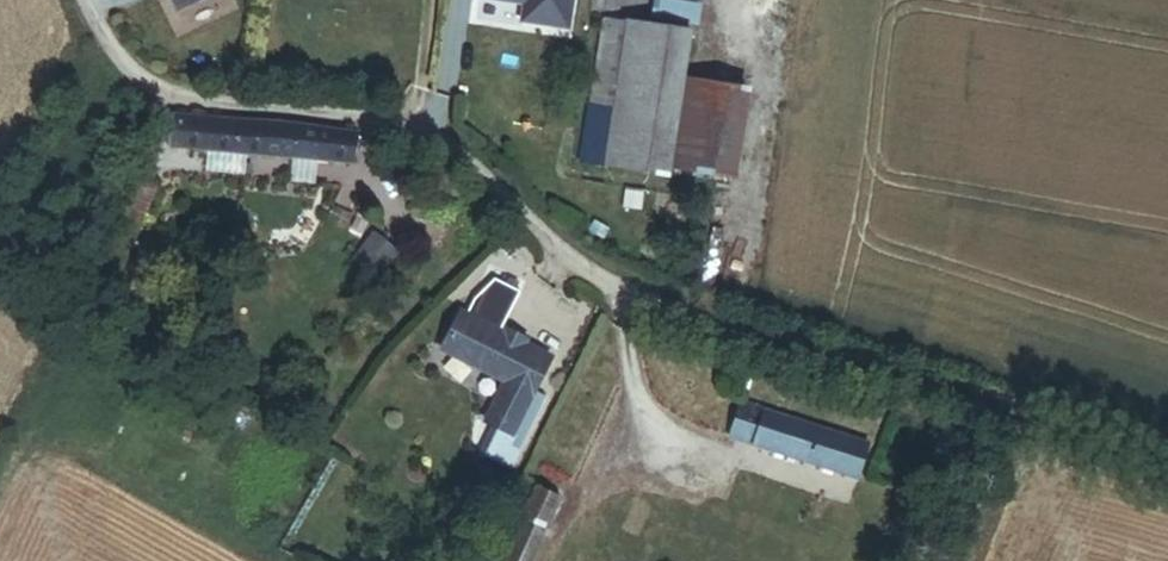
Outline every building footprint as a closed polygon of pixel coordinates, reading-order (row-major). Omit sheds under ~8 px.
[(172,15),(204,0),(165,0),(172,15)] [(569,0),(469,0),(469,1),(522,9),(519,25),(564,32),(569,0)] [(606,166),(630,22),(605,18),(581,162),(606,166)] [(734,178),(748,92),(686,82),(694,33),(630,22),(606,166),(671,177),(673,168),(734,178)] [(169,147),(349,164),(354,133),(303,124),(173,113),(169,147)] [(551,357),(524,344),(505,334),(461,312),(442,349),(506,381),(472,447),(499,460),(518,422),(531,429),(547,397),(534,391),(551,357)] [(526,340),(507,330),(505,334),(524,344),(526,340)] [(858,480),(869,446),(743,404),(732,438),(790,457),(788,464),(796,467),(799,460),(858,480)] [(574,484),(544,471),(537,486),(567,500),(574,484)]
